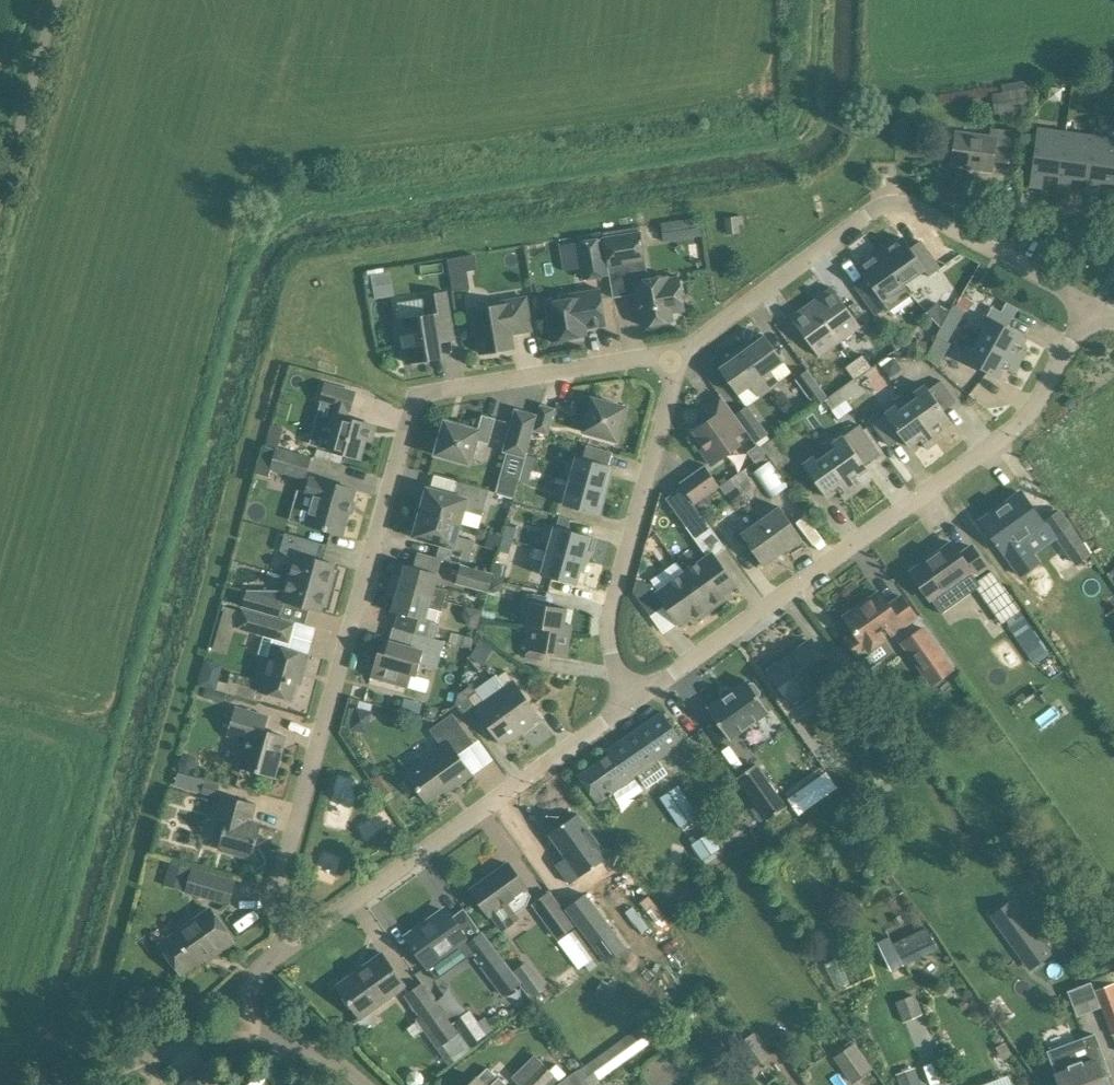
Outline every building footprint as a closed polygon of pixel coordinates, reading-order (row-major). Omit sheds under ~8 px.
[(1027,108),(1024,88),(993,92),(996,113),(1027,108)] [(1009,163),(1013,130),(991,127),(990,136),(955,131),(951,165),(992,170),(993,161),(1009,163)] [(1057,189),(1058,189),(1066,132),(1038,128),(1030,185),(1042,187),(1044,173),(1059,175),(1057,189)] [(1087,179),(1086,193),(1094,136),(1066,132),(1058,189),(1070,191),(1072,177),(1087,179)] [(1098,194),(1100,181),(1113,183),(1113,139),(1094,136),(1086,193),(1098,194)] [(699,235),(696,216),(657,223),(660,242),(699,235)] [(645,260),(641,231),(640,230),(604,236),(608,266),(645,260)] [(577,240),(583,279),(610,274),(608,266),(604,236),(577,240)] [(881,252),(903,284),(924,270),(929,276),(940,268),(921,240),(919,241),(922,245),(912,252),(902,237),(881,252)] [(856,285),(876,313),(887,305),(889,308),(910,294),(903,284),(881,252),(859,267),(867,278),(856,285)] [(445,256),(446,288),(466,288),(465,268),(474,268),(473,255),(445,256)] [(386,272),(371,274),(375,298),(391,296),(386,272)] [(685,310),(681,288),(679,276),(669,278),(668,275),(634,281),(636,298),(639,297),(644,326),(673,321),(672,312),(685,310)] [(832,287),(811,302),(840,341),(861,326),(832,287)] [(607,325),(603,303),(601,288),(563,295),(564,299),(545,302),(552,341),(587,335),(586,328),(607,325)] [(454,339),(453,332),(446,291),(424,294),(427,315),(395,320),(398,340),(403,340),(407,362),(441,357),(439,342),(454,339)] [(938,302),(937,301),(927,313),(942,326),(946,320),(954,305),(959,297),(945,291),(938,302)] [(532,330),(529,308),(527,297),(488,303),(489,307),(470,309),(474,332),(478,331),(481,352),(514,347),(511,333),(532,330)] [(840,341),(811,302),(791,317),(819,356),(840,341)] [(954,305),(946,320),(956,325),(964,310),(954,305)] [(985,329),(980,339),(1020,362),(1026,352),(1016,346),(1022,335),(986,315),(980,326),(985,329)] [(937,335),(947,341),(956,325),(946,320),(942,326),(937,335)] [(765,335),(743,351),(770,389),(780,383),(792,374),(765,335)] [(1020,362),(980,339),(974,349),(969,347),(963,358),(998,377),(1005,366),(1015,372),(1020,362)] [(770,389),(743,351),(719,368),(737,392),(751,383),(759,396),(770,389)] [(855,361),(862,372),(871,366),(863,355),(855,361)] [(855,361),(846,367),(854,378),(862,372),(855,361)] [(816,406),(825,400),(829,397),(808,369),(796,378),(816,406)] [(840,389),(846,399),(860,388),(854,379),(840,389)] [(909,404),(936,442),(945,435),(938,426),(949,418),(943,410),(956,401),(941,381),(928,389),(925,385),(915,392),(918,397),(909,404)] [(376,425),(370,424),(345,417),(348,408),(351,409),(355,392),(325,384),(320,401),(334,405),(328,423),(335,425),(328,449),(360,458),(365,439),(372,441),(376,425)] [(825,400),(832,409),(846,399),(840,389),(829,397),(825,400)] [(706,422),(693,431),(705,447),(700,450),(711,465),(740,444),(735,437),(745,429),(736,416),(735,414),(721,395),(699,411),(706,422)] [(588,415),(584,430),(616,440),(626,407),(593,398),(591,403),(579,399),(575,412),(588,415)] [(541,404),(538,415),(533,431),(548,435),(556,408),(541,404)] [(936,442),(909,404),(899,410),(896,406),(886,413),(909,446),(920,438),(928,448),(936,442)] [(768,433),(747,405),(735,414),(736,416),(745,429),(755,442),(768,433)] [(504,452),(525,458),(528,447),(529,447),(533,431),(538,415),(516,409),(504,452)] [(489,443),(490,439),(496,418),(482,414),(478,429),(445,420),(441,434),(437,435),(434,448),(436,451),(435,454),(471,464),(478,440),(489,443)] [(836,447),(827,454),(854,492),(863,486),(856,476),(867,468),(864,464),(880,453),(859,424),(833,443),(836,447)] [(275,447),(279,428),(267,425),(263,444),(275,447)] [(762,446),(778,469),(791,460),(775,437),(762,446)] [(311,458),(264,445),(257,473),(269,476),(271,467),(305,477),(311,458)] [(586,445),(583,457),(609,465),(613,453),(586,445)] [(527,454),(523,467),(532,469),(536,457),(527,454)] [(854,492),(827,454),(817,461),(814,456),(804,464),(827,497),(838,489),(845,499),(854,492)] [(577,456),(570,480),(607,490),(611,475),(607,474),(609,465),(583,457),(577,456)] [(759,468),(752,473),(771,498),(789,485),(771,460),(759,468)] [(705,463),(679,483),(682,487),(694,504),(720,484),(705,463)] [(523,467),(519,480),(529,482),(532,469),(523,467)] [(498,482),(496,492),(514,497),(518,480),(508,477),(498,482)] [(355,489),(334,483),(320,479),(319,480),(310,478),(306,493),(315,496),(307,524),(342,534),(355,489)] [(570,480),(563,504),(596,513),(598,504),(602,506),(607,490),(570,480)] [(419,511),(462,523),(465,510),(482,515),(489,490),(458,481),(454,494),(426,486),(423,497),(419,497),(415,510),(419,511)] [(666,499),(686,525),(701,513),(682,487),(666,499)] [(1043,523),(1033,510),(1021,492),(1004,504),(1007,507),(986,522),(983,519),(982,520),(1004,551),(1043,523)] [(760,520),(782,551),(802,537),(780,506),(760,520)] [(1043,516),(1076,562),(1087,554),(1054,508),(1043,516)] [(461,564),(468,565),(475,540),(458,536),(462,523),(419,511),(415,510),(412,522),(415,526),(412,536),(440,544),(437,557),(461,564)] [(741,534),(763,565),(782,551),(760,520),(741,534)] [(503,535),(503,537),(512,540),(516,527),(506,524),(503,535)] [(555,525),(548,550),(587,561),(590,550),(586,549),(590,535),(555,525)] [(295,559),(290,576),(331,588),(335,571),(332,570),(334,563),(298,553),(302,537),(285,532),(280,550),(295,559)] [(503,537),(499,550),(509,553),(512,540),(503,537)] [(986,567),(971,545),(959,553),(951,542),(911,570),(931,599),(970,571),(974,576),(986,567)] [(548,550),(542,574),(576,584),(580,570),(584,571),(587,561),(548,550)] [(726,598),(723,594),(736,585),(713,551),(684,572),(711,609),(726,598)] [(389,584),(445,600),(448,589),(435,586),(439,573),(405,564),(401,576),(392,574),(389,584)] [(493,572),(468,565),(461,564),(456,583),(488,592),(493,572)] [(975,584),(1002,621),(1019,609),(993,571),(975,584)] [(711,609),(684,572),(658,590),(654,584),(636,579),(633,591),(650,615),(665,604),(680,625),(693,616),(695,620),(711,609)] [(290,576),(286,590),(247,589),(242,606),(280,617),(284,601),(321,611),(323,603),(326,604),(331,588),(290,576)] [(489,591),(495,592),(500,590),(502,583),(492,580),(489,591)] [(396,627),(411,631),(435,638),(439,621),(426,618),(429,607),(442,611),(445,600),(389,584),(386,595),(395,598),(392,610),(400,612),(396,627)] [(916,617),(901,596),(888,605),(880,592),(867,601),(868,602),(847,617),(846,616),(845,617),(856,633),(849,638),(861,655),(892,634),(916,617)] [(526,625),(530,625),(571,632),(572,624),(564,623),(567,608),(545,604),(547,597),(532,594),(526,625)] [(236,627),(289,641),(294,623),(241,608),(236,627)] [(1011,623),(1033,654),(1044,647),(1023,615),(1011,623)] [(530,625),(526,656),(540,659),(541,651),(567,655),(571,632),(530,625)] [(924,626),(900,643),(931,686),(955,669),(924,626)] [(411,631),(408,645),(389,640),(386,653),(378,651),(371,676),(408,687),(411,674),(416,676),(420,662),(437,667),(445,641),(435,638),(411,631)] [(483,662),(490,646),(475,640),(468,656),(483,662)] [(770,670),(791,700),(831,671),(839,682),(852,673),(834,647),(822,656),(811,641),(792,654),(794,656),(773,671),(771,669),(770,670)] [(309,654),(288,648),(272,644),(259,690),(292,699),(300,669),(305,670),(309,654)] [(505,686),(495,694),(522,732),(534,723),(533,721),(540,716),(514,680),(513,680),(506,670),(498,675),(505,686)] [(747,679),(708,707),(731,739),(770,712),(759,695),(761,694),(761,691),(754,682),(751,681),(750,683),(747,679)] [(522,732),(495,694),(484,702),(471,684),(458,693),(456,702),(469,721),(480,713),(502,744),(509,739),(510,741),(522,732)] [(1047,754),(1083,725),(1059,695),(1023,724),(1047,754)] [(847,712),(860,728),(871,719),(858,703),(847,712)] [(228,734),(247,740),(239,766),(275,776),(283,746),(279,745),(282,735),(264,729),(268,715),(236,707),(228,734)] [(685,743),(675,729),(662,711),(607,750),(610,754),(578,776),(596,801),(638,772),(646,787),(668,775),(659,760),(685,743)] [(474,743),(451,712),(430,728),(443,744),(405,771),(427,800),(453,782),(455,785),(472,773),(458,754),(474,743)] [(767,819),(787,805),(757,763),(737,778),(767,819)] [(678,785),(661,797),(680,825),(698,815),(678,785)] [(861,796),(868,805),(878,798),(871,789),(861,796)] [(218,848),(252,858),(261,824),(251,821),(256,803),(222,794),(215,818),(226,821),(218,848)] [(577,814),(548,836),(564,858),(553,866),(567,885),(607,857),(577,814)] [(709,833),(692,844),(702,859),(720,848),(709,833)] [(171,863),(167,876),(188,881),(192,869),(171,863)] [(508,863),(472,889),(490,914),(491,913),(503,929),(519,918),(515,913),(525,906),(531,895),(508,863)] [(186,891),(229,902),(234,881),(192,869),(188,881),(186,891)] [(573,924),(550,893),(534,904),(557,936),(573,924)] [(585,893),(565,908),(607,963),(627,947),(585,893)] [(1012,900),(990,916),(1015,951),(1028,969),(1045,956),(1032,938),(1038,934),(1012,900)] [(233,940),(220,923),(211,908),(161,944),(181,973),(211,951),(214,954),(233,940)] [(422,924),(406,936),(419,954),(428,968),(437,979),(439,978),(468,957),(473,953),(501,994),(504,992),(519,981),(464,908),(451,917),(447,910),(424,927),(422,924)] [(579,975),(600,960),(576,926),(555,940),(579,975)] [(894,946),(889,936),(877,942),(891,970),(936,949),(927,930),(894,946)] [(338,985),(360,1017),(405,985),(382,953),(338,985)] [(1088,982),(1064,989),(1073,1015),(1096,1008),(1088,982)] [(1113,982),(1095,989),(1112,1034),(1113,1033),(1113,984),(1113,982)] [(418,1018),(448,1063),(469,1048),(423,983),(406,995),(421,1016),(418,1018)] [(895,1002),(904,1022),(922,1014),(913,994),(895,1002)] [(485,1016),(463,1032),(471,1044),(494,1028),(485,1016)] [(595,1071),(656,1028),(649,1019),(578,1070),(585,1079),(589,1084),(591,1084),(600,1078),(595,1071)] [(735,1045),(748,1062),(768,1048),(755,1031),(735,1045)] [(1061,1084),(1106,1084),(1101,1072),(1108,1070),(1094,1033),(1047,1050),(1057,1074),(1061,1084)] [(842,1047),(837,1050),(839,1053),(848,1067),(853,1063),(863,1077),(873,1069),(854,1042),(853,1043),(851,1040),(842,1047)] [(522,1084),(545,1084),(555,1075),(541,1062),(520,1084),(522,1084)] [(206,1065),(182,1084),(183,1084),(221,1084),(206,1065)] [(487,1067),(469,1084),(505,1084),(497,1077),(487,1067)] [(901,1084),(912,1084),(905,1071),(896,1075),(901,1084)]
